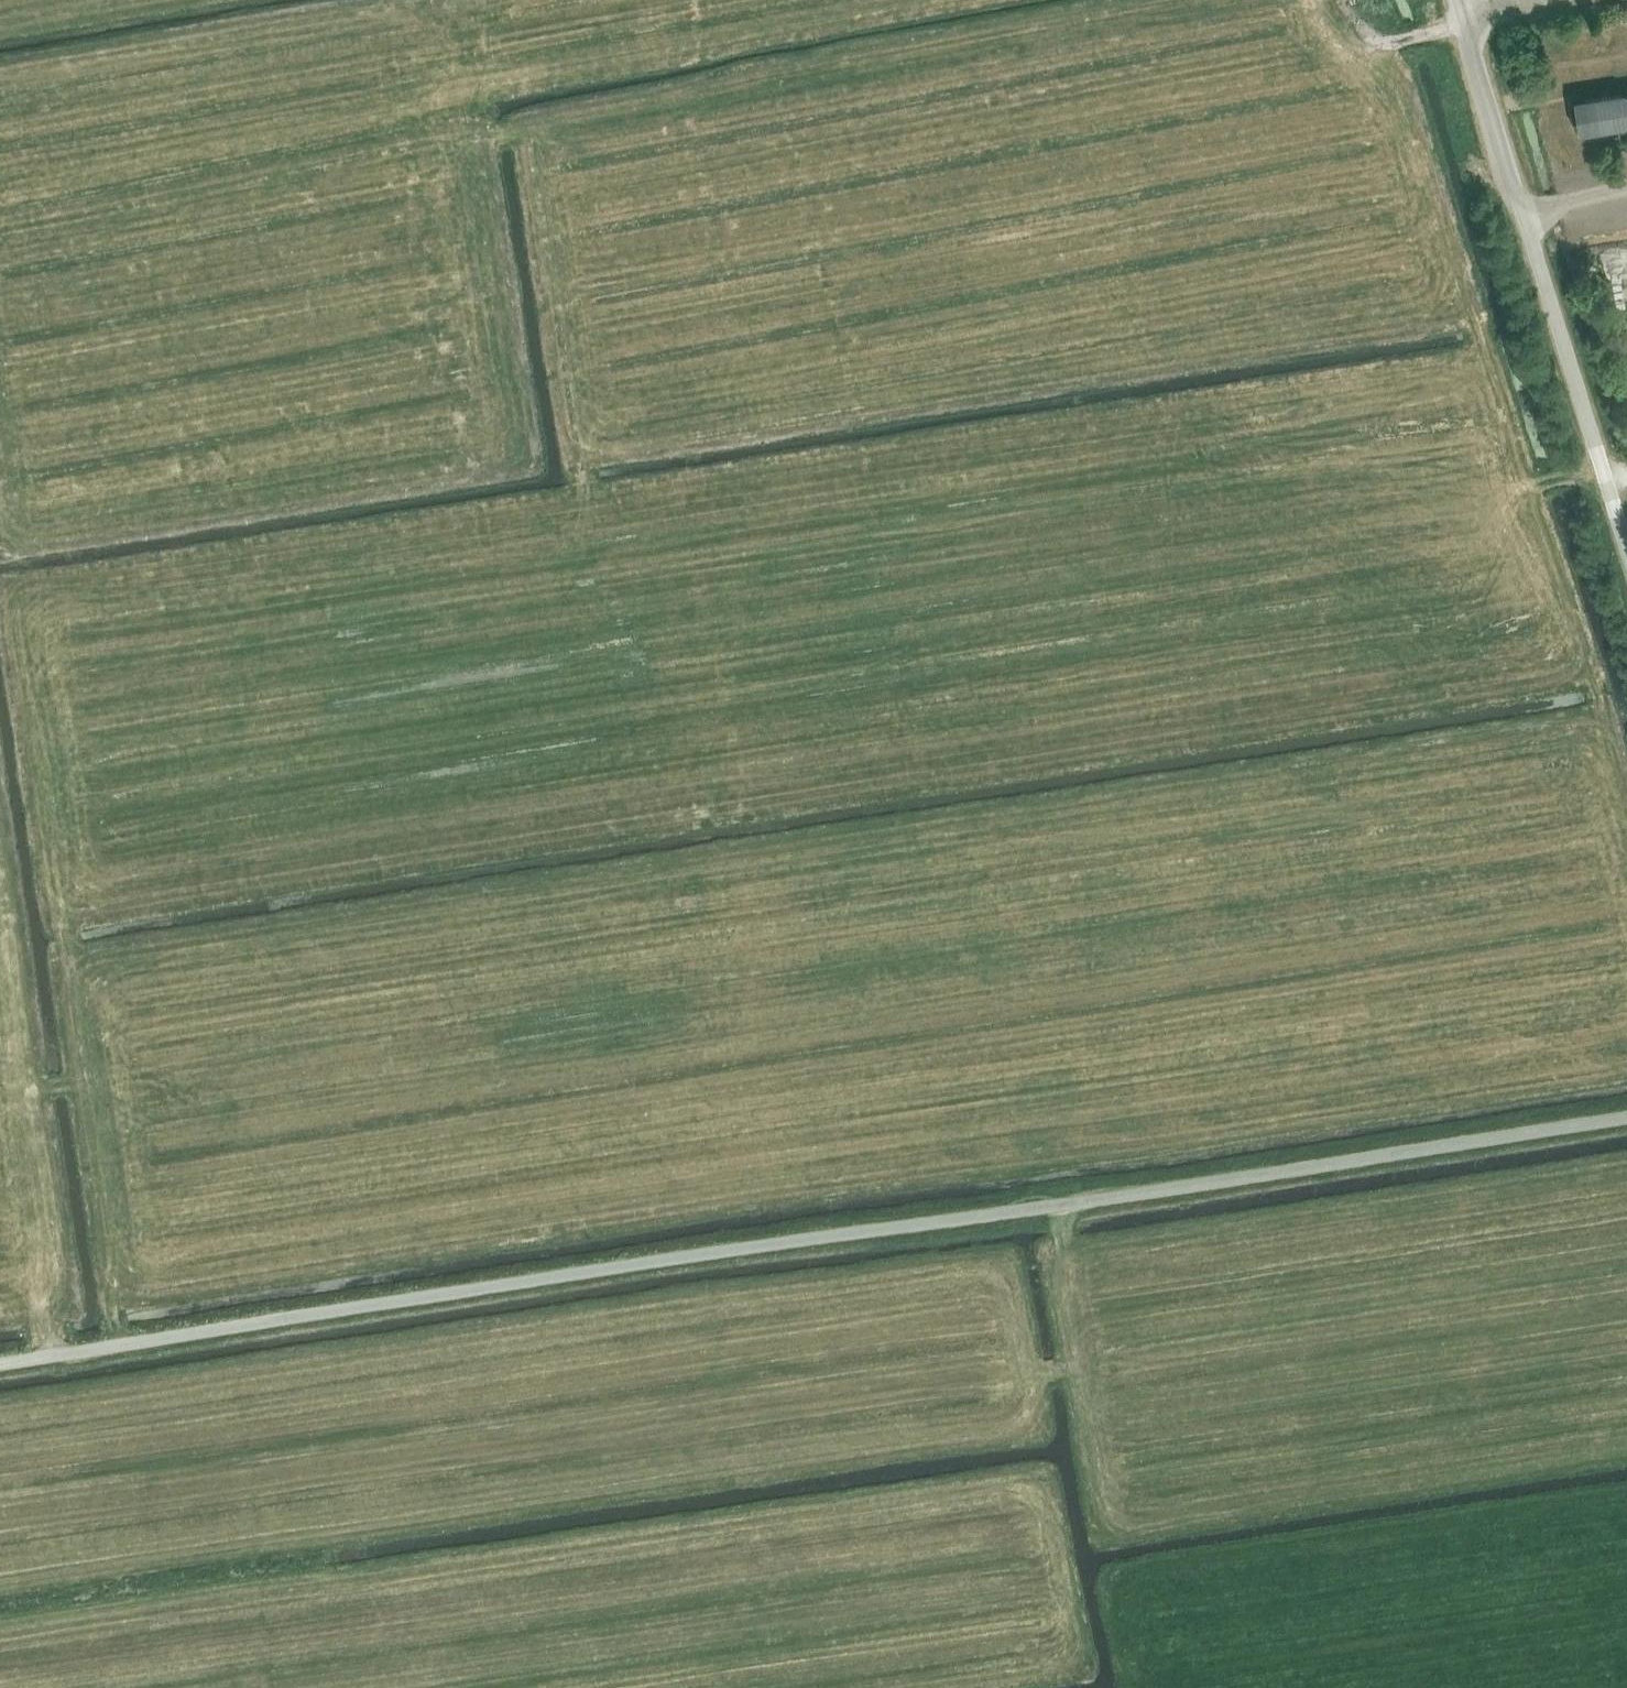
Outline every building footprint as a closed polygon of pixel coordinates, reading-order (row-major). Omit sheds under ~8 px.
[(1612,92),(1573,98),(1578,132),(1612,126),(1626,124),(1626,97),(1625,97),(1624,90),(1612,92)]
